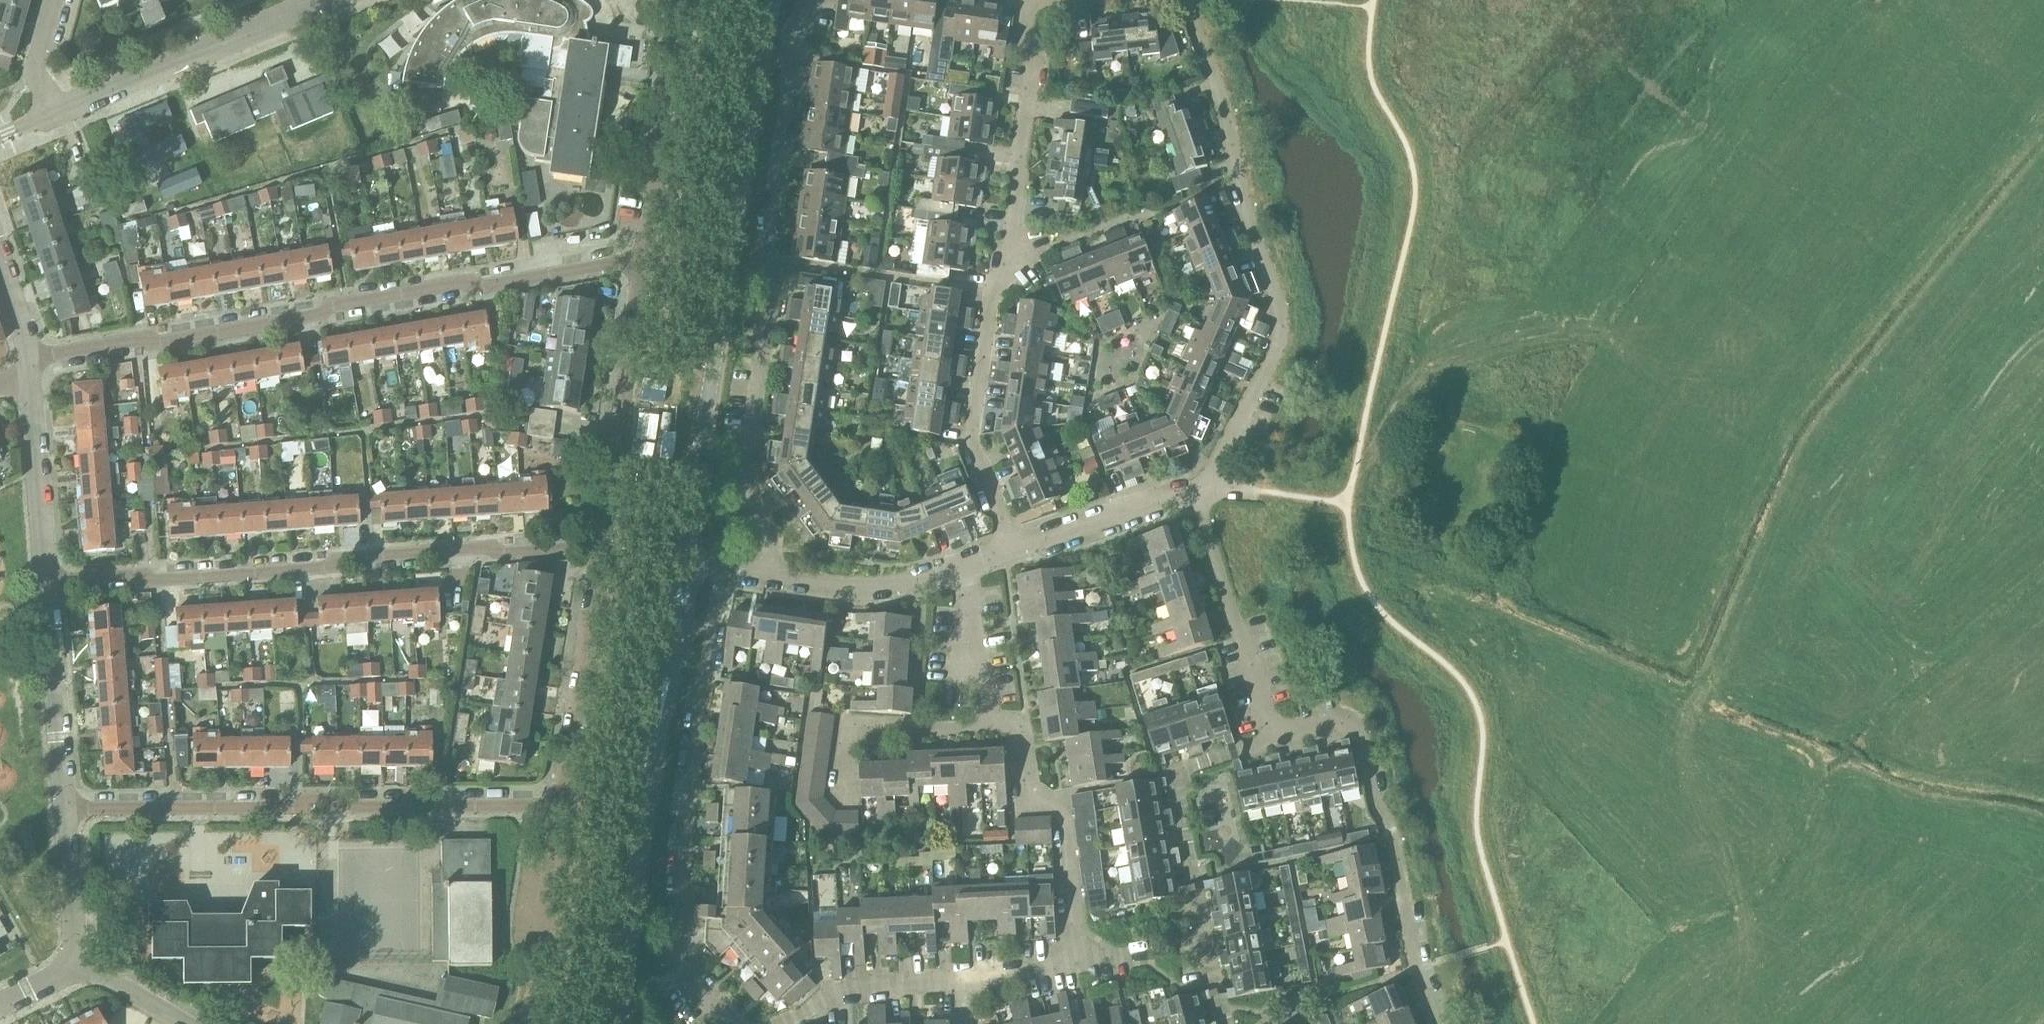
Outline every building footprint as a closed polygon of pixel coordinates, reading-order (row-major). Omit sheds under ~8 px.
[(27,12),(29,4),(30,0),(0,0),(0,5),(27,12)] [(100,10),(116,3),(123,19),(139,12),(146,29),(163,22),(157,5),(169,0),(96,0),(100,10)] [(460,0),(454,4),(448,8),(435,14),(434,14),(437,17),(435,20),(432,22),(430,25),(425,31),(414,40),(414,41),(417,42),(414,49),(412,52),(409,59),(408,62),(400,74),(400,75),(405,76),(403,85),(436,89),(435,92),(445,93),(447,80),(446,80),(447,78),(449,75),(451,69),(454,66),(456,63),(458,64),(459,64),(461,64),(463,64),(465,64),(467,63),(468,62),(470,60),(471,58),(472,56),(472,54),(473,53),(473,51),(472,48),(472,47),(476,45),(482,42),(488,39),(494,37),(495,38),(495,39),(496,41),(497,41),(498,42),(500,43),(502,43),(503,43),(505,43),(506,42),(507,41),(508,40),(509,38),(510,37),(510,36),(510,35),(517,35),(524,36),(519,70),(524,70),(522,87),(545,91),(544,104),(525,101),(519,138),(519,140),(520,142),(520,144),(521,146),(522,148),(523,150),(523,151),(525,152),(528,154),(529,155),(531,156),(533,157),(535,157),(553,160),(551,175),(587,181),(605,64),(629,67),(631,50),(604,46),(604,48),(596,47),(596,43),(592,42),(591,47),(588,46),(581,23),(582,23),(584,23),(585,23),(586,23),(588,22),(589,21),(590,20),(591,19),(591,18),(592,16),(592,15),(592,14),(591,12),(591,11),(590,10),(589,9),(583,4),(580,3),(576,0),(460,0)] [(870,19),(873,0),(839,0),(834,30),(846,31),(848,15),(870,19)] [(894,0),(873,0),(870,19),(891,22),(894,0)] [(916,0),(894,0),(891,22),(912,25),(916,0)] [(941,47),(947,10),(937,8),(938,0),(916,0),(912,25),(934,28),(932,45),(941,47)] [(974,41),(980,1),(973,0),(959,0),(957,10),(947,8),(947,10),(941,47),(939,60),(951,62),(954,38),(974,41)] [(980,1),(974,41),(996,45),(994,58),(1005,60),(1010,27),(1000,25),(1003,4),(980,1)] [(27,12),(0,5),(0,30),(20,36),(27,12)] [(1124,17),(1127,52),(1143,50),(1143,55),(1161,53),(1161,61),(1162,61),(1181,54),(1171,27),(1158,29),(1158,23),(1150,24),(1148,14),(1124,17)] [(1113,54),(1127,52),(1124,17),(1099,20),(1101,30),(1092,31),(1093,42),(1079,44),(1082,73),(1097,71),(1096,60),(1113,59),(1113,54)] [(20,36),(0,30),(0,55),(14,59),(20,36)] [(862,65),(884,69),(886,57),(887,51),(865,47),(862,65)] [(886,57),(884,69),(906,72),(907,60),(886,57)] [(812,84),(852,90),(856,69),(815,63),(812,84)] [(329,102),(337,99),(330,83),(323,87),(322,86),(293,98),(286,81),(288,80),(283,67),(265,74),(267,78),(191,110),(196,124),(205,121),(213,142),(255,125),(253,121),(284,109),(292,130),(333,113),(329,102)] [(887,96),(903,98),(906,77),(890,75),(887,96)] [(852,90),(812,84),(809,106),(849,112),(852,90)] [(1130,90),(1114,92),(1115,104),(1131,102),(1130,90)] [(1168,129),(1173,143),(1207,132),(1199,109),(1189,112),(1187,104),(1179,107),(1173,91),(1146,100),(1150,112),(1157,110),(1164,131),(1168,129)] [(954,116),(994,122),(997,101),(957,95),(954,116)] [(900,121),(903,98),(887,96),(884,118),(889,119),(899,121),(900,121)] [(1108,118),(1110,103),(1073,98),(1071,113),(1108,118)] [(166,103),(120,122),(126,137),(172,118),(166,103)] [(849,112),(809,106),(806,127),(846,133),(849,112)] [(441,130),(461,124),(457,111),(424,121),(428,134),(441,130)] [(994,122),(954,116),(950,139),(990,145),(994,122)] [(899,121),(889,119),(887,131),(897,132),(899,121)] [(500,142),(512,139),(509,121),(496,123),(500,142)] [(1050,159),(1085,165),(1087,150),(1092,150),(1096,127),(1066,122),(1064,136),(1054,135),(1050,159)] [(480,127),(471,130),(475,143),(484,140),(480,127)] [(846,133),(806,127),(802,149),(843,155),(846,133)] [(475,143),(471,130),(462,132),(466,146),(475,143)] [(1215,155),(1207,132),(1173,143),(1178,158),(1174,159),(1179,176),(1172,178),(1177,192),(1205,183),(1200,169),(1208,166),(1205,159),(1215,155)] [(180,136),(134,155),(140,170),(186,151),(180,136)] [(946,148),(947,138),(935,137),(934,147),(946,148)] [(433,141),(425,143),(428,156),(437,154),(433,141)] [(428,156),(425,143),(416,146),(420,159),(428,156)] [(440,146),(443,158),(453,155),(450,143),(440,146)] [(941,158),(937,179),(978,185),(978,183),(980,183),(985,180),(987,169),(983,164),(948,159),(949,149),(925,146),(923,155),(941,158)] [(388,154),(379,157),(383,170),(392,167),(388,154)] [(845,166),(853,167),(853,166),(858,167),(859,158),(846,156),(845,166)] [(383,170),(379,157),(370,160),(374,172),(383,170)] [(1083,180),(1085,165),(1050,159),(1046,183),(1056,185),(1054,199),(1060,200),(1058,216),(1060,225),(1093,215),(1095,206),(1086,189),(1087,180),(1083,180)] [(851,177),(864,178),(865,171),(866,170),(858,169),(858,167),(853,166),(853,167),(851,177)] [(195,169),(158,184),(164,199),(201,184),(195,169)] [(804,192),(844,198),(848,176),(807,170),(804,192)] [(878,186),(888,187),(890,173),(880,172),(878,186)] [(16,181),(23,204),(29,202),(50,195),(43,173),(16,181)] [(977,188),(978,185),(937,179),(934,201),(919,199),(918,208),(953,213),(954,204),(977,208),(982,204),(983,194),(979,188),(977,188)] [(94,182),(83,185),(87,200),(99,196),(94,182)] [(303,186),(294,187),(296,198),(305,197),(303,186)] [(266,190),(270,203),(278,200),(274,187),(266,190)] [(261,205),(270,203),(266,190),(257,192),(261,205)] [(1188,225),(1191,232),(1218,222),(1213,209),(1233,201),(1229,191),(1174,212),(1180,228),(1188,225)] [(844,198),(804,192),(801,213),(841,219),(844,198)] [(29,202),(23,204),(31,228),(58,219),(50,195),(29,202)] [(120,208),(123,218),(146,211),(143,201),(120,208)] [(219,204),(223,216),(232,214),(228,201),(219,204)] [(215,219),(223,216),(219,204),(211,206),(215,219)] [(501,212),(486,214),(487,220),(492,247),(516,242),(510,204),(499,206),(501,212)] [(916,219),(931,221),(928,242),(968,248),(968,247),(971,247),(976,243),(977,233),(974,228),(951,224),(953,213),(918,208),(916,219)] [(98,216),(103,232),(117,228),(111,211),(98,216)] [(439,217),(441,228),(446,255),(469,251),(464,224),(462,213),(439,217)] [(801,213),(798,234),(838,241),(841,219),(801,213)] [(175,217),(179,230),(188,227),(184,214),(175,217)] [(535,214),(525,216),(529,240),(539,238),(535,214)] [(170,233),(179,230),(175,217),(166,219),(170,233)] [(65,242),(58,219),(31,228),(38,251),(65,242)] [(487,220),(464,224),(469,251),(492,247),(487,220)] [(136,221),(118,226),(123,253),(141,249),(136,221)] [(1218,222),(1191,232),(1194,239),(1186,243),(1192,258),(1241,238),(1238,229),(1223,235),(1218,222)] [(1114,231),(1134,280),(1156,271),(1143,237),(1130,242),(1124,227),(1114,231)] [(117,228),(103,232),(108,247),(120,243),(117,228)] [(418,232),(423,259),(446,255),(441,228),(418,232)] [(1118,286),(1134,280),(1114,231),(1107,233),(1113,248),(1098,254),(1108,281),(1115,278),(1118,286)] [(395,236),(400,263),(423,259),(418,232),(395,236)] [(1158,232),(1149,236),(1153,247),(1163,244),(1158,232)] [(834,263),(838,241),(798,234),(794,257),(834,263)] [(395,236),(372,240),(377,267),(400,263),(395,236)] [(1241,238),(1192,258),(1198,273),(1206,270),(1208,277),(1235,266),(1230,254),(1245,248),(1241,238)] [(372,240),(341,245),(343,258),(352,256),(355,270),(377,267),(372,240)] [(38,251),(46,275),(73,266),(65,242),(38,251)] [(968,248),(928,242),(925,265),(918,264),(916,275),(943,279),(944,268),(965,271),(968,248)] [(1090,297),(1088,298),(1090,302),(1113,293),(1108,281),(1098,254),(1085,259),(1079,244),(1070,248),(1090,297)] [(303,252),(308,279),(331,275),(329,260),(338,259),(335,246),(303,252)] [(865,247),(862,268),(875,270),(879,249),(865,247)] [(1046,293),(1057,284),(1063,300),(1071,297),(1074,304),(1088,298),(1090,297),(1070,248),(1060,252),(1066,267),(1052,272),(1054,275),(1049,278),(1038,287),(1046,293)] [(303,252),(280,256),(285,283),(308,279),(303,252)] [(257,260),(262,287),(285,283),(280,256),(257,260)] [(185,263),(187,272),(191,299),(216,295),(211,268),(209,259),(185,263)] [(257,260),(234,264),(239,291),(262,287),(257,260)] [(104,265),(109,280),(121,276),(116,261),(104,265)] [(211,268),(216,295),(239,291),(234,264),(211,268)] [(1169,265),(1162,268),(1161,269),(1166,283),(1174,279),(1169,265)] [(73,266),(46,275),(54,298),(81,290),(73,266)] [(1235,266),(1208,277),(1218,303),(1249,303),(1248,299),(1263,293),(1255,274),(1240,279),(1235,266)] [(146,307),(169,303),(164,276),(165,276),(165,271),(151,273),(149,267),(139,269),(146,307)] [(187,272),(165,276),(164,276),(169,303),(191,299),(187,272)] [(790,299),(789,309),(842,317),(844,301),(836,300),(839,279),(801,273),(799,286),(808,287),(806,301),(790,299)] [(121,276),(109,280),(114,294),(125,290),(121,276)] [(921,312),(974,320),(976,310),(960,307),(962,293),(933,288),(931,297),(923,295),(921,312)] [(1173,299),(1182,299),(1178,289),(1170,292),(1173,299)] [(88,313),(81,290),(54,298),(61,322),(88,313)] [(560,325),(587,329),(591,302),(556,296),(552,324),(560,325)] [(898,309),(900,298),(890,297),(888,307),(898,309)] [(1003,323),(1055,331),(1057,315),(1049,314),(1050,306),(1022,302),(1020,316),(1004,314),(1003,323)] [(1182,307),(1174,303),(1170,310),(1179,315),(1182,307)] [(1218,303),(1208,327),(1234,339),(1239,326),(1266,338),(1271,327),(1259,322),(1263,313),(1248,306),(1249,303),(1218,303)] [(521,305),(519,320),(529,321),(531,306),(521,305)] [(801,335),(829,340),(831,332),(839,333),(842,317),(789,309),(787,319),(803,322),(801,335)] [(484,312),(460,316),(464,343),(465,348),(479,346),(480,352),(490,350),(484,312)] [(917,335),(925,337),(955,341),(957,327),(973,330),(974,320),(921,312),(917,335)] [(459,316),(437,320),(441,347),(464,343),(460,316),(459,316)] [(436,320),(414,324),(418,351),(441,347),(437,320),(436,320)] [(519,320),(516,335),(527,336),(529,321),(519,320)] [(1015,350),(1043,354),(1044,346),(1053,348),(1055,331),(1003,323),(1001,334),(1017,336),(1015,350)] [(413,324),(391,328),(395,355),(418,351),(414,324),(413,324)] [(560,325),(556,352),(583,356),(588,357),(590,342),(585,342),(587,329),(560,325)] [(1196,331),(1190,345),(1239,367),(1243,357),(1228,351),(1234,339),(1208,327),(1204,335),(1196,331)] [(390,328),(368,332),(372,359),(395,355),(391,328),(390,328)] [(368,332),(345,336),(349,363),(372,359),(368,332)] [(781,357),(834,365),(837,348),(828,347),(829,340),(801,335),(799,349),(783,346),(781,357)] [(324,355),(315,356),(317,369),(338,365),(342,389),(353,387),(349,363),(345,336),(321,340),(324,355)] [(955,341),(925,337),(924,344),(916,343),(913,359),(967,367),(968,357),(953,355),(955,341)] [(274,348),(279,375),(311,370),(309,357),(300,359),(298,344),(274,348)] [(1164,350),(1154,345),(1150,354),(1160,358),(1164,350)] [(1252,372),(1239,367),(1190,345),(1183,361),(1191,364),(1188,371),(1214,383),(1220,370),(1247,382),(1252,372)] [(251,352),(256,379),(279,375),(274,348),(251,352)] [(996,371),(1048,379),(1051,363),(1042,362),(1043,354),(1015,350),(1013,363),(997,361),(996,371)] [(229,356),(228,356),(233,383),(256,379),(251,352),(229,356)] [(583,356),(556,352),(552,379),(579,383),(583,356)] [(206,360),(205,360),(210,387),(233,383),(228,356),(206,360)] [(832,381),(834,365),(781,357),(780,367),(796,369),(794,383),(822,387),(823,379),(832,381)] [(509,372),(521,374),(523,360),(511,359),(509,372)] [(910,383),(947,388),(949,375),(965,377),(967,367),(913,359),(910,383)] [(187,391),(189,391),(210,387),(205,360),(184,364),(182,364),(187,391)] [(190,396),(189,391),(187,391),(182,364),(158,369),(165,407),(177,405),(176,398),(190,396)] [(1046,395),(1048,379),(996,371),(994,382),(1010,384),(1008,398),(1036,402),(1038,394),(1046,395)] [(1171,389),(1179,393),(1219,411),(1223,401),(1209,395),(1214,383),(1188,371),(1186,376),(1178,373),(1171,389)] [(519,390),(521,374),(509,372),(507,388),(519,390)] [(579,383),(552,379),(544,378),(540,405),(575,410),(579,383)] [(121,389),(134,388),(133,379),(120,380),(121,389)] [(72,384),(74,407),(102,405),(100,382),(72,384)] [(821,395),(822,387),(794,383),(792,396),(776,394),(774,404),(827,412),(830,396),(821,395)] [(908,390),(906,406),(960,415),(961,404),(945,402),(947,388),(910,383),(908,390)] [(1109,408),(1121,403),(1118,393),(1105,398),(1109,408)] [(1178,394),(1168,415),(1189,439),(1190,436),(1205,443),(1214,423),(1199,417),(1204,405),(1219,411),(1179,393),(1178,394)] [(1073,396),(1071,407),(1084,409),(1086,398),(1073,396)] [(482,398),(473,399),(475,413),(484,411),(482,398)] [(1036,402),(1008,398),(1005,419),(997,418),(995,433),(1041,427),(1043,413),(1051,414),(1053,404),(1036,402)] [(1109,408),(1105,398),(1098,401),(1102,410),(1109,408)] [(475,413),(473,399),(464,401),(466,414),(475,413)] [(435,404),(426,405),(428,419),(437,417),(435,404)] [(787,430),(815,435),(816,427),(825,428),(827,412),(774,404),(773,414),(789,417),(787,430)] [(74,407),(76,431),(107,428),(106,420),(103,420),(102,405),(74,407)] [(428,419),(426,405),(417,407),(419,420),(428,419)] [(960,415),(906,406),(904,423),(912,424),(911,432),(940,437),(942,422),(958,425),(960,415)] [(531,408),(529,420),(555,424),(556,412),(531,408)] [(380,411),(382,424),(391,423),(390,410),(380,411)] [(373,426),(382,424),(380,411),(371,413),(373,426)] [(1153,454),(1142,426),(1137,414),(1127,417),(1128,422),(1116,427),(1136,478),(1146,474),(1140,459),(1153,454)] [(1167,416),(1142,426),(1153,454),(1165,449),(1171,464),(1191,456),(1185,441),(1189,439),(1168,415),(1167,416)] [(123,419),(123,427),(137,426),(136,418),(123,419)] [(1136,478),(1116,427),(1115,427),(1112,418),(1097,423),(1104,441),(1096,444),(1107,472),(1121,466),(1127,481),(1136,478)] [(476,420),(467,422),(469,434),(477,433),(476,420)] [(552,438),(555,424),(529,420),(527,434),(552,438)] [(469,434),(467,422),(458,423),(460,435),(469,434)] [(263,426),(264,439),(273,438),(272,425),(263,426)] [(137,426),(123,427),(124,436),(138,435),(137,426)] [(255,440),(264,439),(263,426),(254,427),(255,440)] [(421,427),(422,440),(431,439),(430,426),(421,427)] [(413,442),(422,440),(421,427),(412,429),(413,442)] [(1041,427),(995,433),(1000,446),(1008,443),(1015,463),(1042,452),(1040,445),(1047,442),(1041,427)] [(107,428),(76,431),(78,454),(106,451),(105,440),(118,439),(117,428),(107,429),(107,428)] [(494,435),(489,428),(483,429),(484,447),(495,446),(494,435)] [(217,431),(219,445),(227,443),(225,430),(217,431)] [(781,469),(811,461),(815,435),(787,430),(784,444),(769,442),(765,463),(781,465),(781,469)] [(210,446),(219,445),(217,431),(208,433),(210,446)] [(507,446),(516,447),(518,433),(509,432),(507,446)] [(527,435),(518,433),(516,447),(525,448),(527,435)] [(880,449),(882,440),(872,438),(870,448),(880,449)] [(329,451),(328,439),(303,442),(305,455),(329,451)] [(305,455),(303,442),(279,445),(280,463),(292,462),(292,457),(305,455)] [(150,447),(151,457),(163,456),(162,446),(150,447)] [(257,447),(259,461),(268,459),(266,446),(257,447)] [(249,462),(259,461),(257,447),(248,449),(249,462)] [(1042,452),(1015,463),(1021,476),(1006,482),(1010,491),(1059,471),(1054,458),(1058,456),(1055,447),(1042,452)] [(78,454),(80,476),(117,472),(116,463),(107,464),(106,451),(78,454)] [(219,452),(210,453),(212,466),(221,465),(219,452)] [(203,467),(212,466),(210,453),(201,454),(203,467)] [(1100,470),(1095,458),(1082,464),(1086,476),(1100,470)] [(828,483),(811,461),(781,469),(783,472),(770,482),(775,490),(782,499),(795,489),(804,500),(828,483)] [(127,474),(141,472),(140,464),(126,465),(127,474)] [(937,479),(940,486),(960,537),(970,533),(964,518),(977,513),(960,470),(937,479)] [(519,479),(519,484),(520,484),(522,512),(546,510),(543,471),(533,472),(533,478),(519,479)] [(1059,471),(1010,491),(1014,501),(1029,495),(1034,508),(1062,497),(1058,489),(1065,487),(1059,471)] [(80,476),(82,498),(110,496),(109,485),(118,484),(117,472),(80,476)] [(141,474),(141,472),(127,474),(127,483),(141,481),(143,500),(155,499),(153,473),(141,474)] [(461,489),(450,490),(452,517),(475,515),(473,488),(472,480),(461,481),(461,489)] [(844,505),(828,483),(804,500),(813,511),(799,521),(811,538),(824,529),(827,532),(844,505)] [(519,484),(496,486),(498,514),(521,512),(519,484)] [(473,488),(475,515),(498,514),(496,486),(473,488)] [(960,537),(940,486),(924,492),(927,500),(920,503),(932,531),(944,526),(950,541),(960,537)] [(393,494),(371,496),(372,508),(381,508),(382,522),(406,521),(404,493),(403,487),(392,487),(393,494)] [(450,490),(427,491),(429,519),(452,517),(450,490)] [(775,490),(769,495),(775,504),(782,499),(775,490)] [(427,491),(404,493),(406,521),(429,519),(427,491)] [(308,493),(309,500),(311,528),(334,526),(332,499),(318,500),(318,493),(308,493)] [(901,551),(895,504),(894,498),(879,495),(878,501),(877,510),(869,509),(866,538),(887,541),(886,549),(901,551)] [(79,498),(81,525),(112,522),(110,496),(82,498),(79,498)] [(365,496),(332,499),(334,526),(358,524),(357,510),(366,509),(365,496)] [(193,499),(193,504),(193,509),(195,536),(219,535),(216,507),(216,498),(193,499)] [(911,539),(932,531),(920,503),(913,506),(910,498),(895,504),(901,551),(902,561),(918,555),(911,539)] [(170,538),(195,536),(193,509),(193,504),(178,505),(178,499),(168,499),(170,538)] [(309,500),(286,502),(288,530),(311,528),(309,500)] [(263,504),(265,531),(288,530),(286,502),(263,504)] [(263,504),(240,506),(242,533),(265,531),(263,504)] [(866,538),(869,509),(844,505),(827,532),(831,533),(828,549),(850,552),(852,536),(866,538)] [(216,507),(219,535),(242,533),(240,506),(216,507)] [(131,512),(132,521),(145,520),(144,511),(131,512)] [(145,529),(145,520),(132,521),(133,530),(145,529)] [(112,522),(81,525),(83,552),(114,549),(112,522)] [(1153,560),(1185,550),(1177,526),(1125,542),(1128,550),(1142,546),(1147,562),(1153,560)] [(1192,572),(1185,550),(1153,560),(1157,574),(1137,580),(1140,589),(1192,572)] [(1105,562),(1109,573),(1119,569),(1115,558),(1105,562)] [(1017,576),(1021,600),(1060,594),(1058,579),(1072,577),(1071,569),(1017,576)] [(516,570),(511,599),(546,604),(550,576),(516,570)] [(1199,595),(1192,572),(1140,589),(1143,597),(1162,591),(1167,605),(1199,595)] [(479,578),(476,595),(487,596),(490,580),(479,578)] [(436,589),(412,591),(414,618),(414,623),(428,622),(429,629),(439,628),(436,589)] [(412,591),(388,593),(390,620),(414,618),(412,591)] [(1074,592),(1060,594),(1021,600),(1025,625),(1038,623),(1038,622),(1063,618),(1061,603),(1076,600),(1074,592)] [(365,595),(367,622),(390,620),(388,593),(365,595)] [(365,595),(341,596),(343,624),(344,634),(368,633),(367,622),(365,595)] [(1206,618),(1199,595),(1167,605),(1171,620),(1152,626),(1155,635),(1174,629),(1206,618)] [(319,613),(310,613),(311,626),(343,624),(341,596),(318,598),(319,613)] [(542,630),(546,604),(511,599),(507,625),(515,627),(542,630)] [(294,600),(271,602),(273,629),(305,627),(304,614),(295,614),(294,600)] [(271,602),(247,604),(249,631),(273,629),(271,602)] [(223,605),(226,633),(249,631),(247,604),(223,605)] [(223,605),(202,607),(203,634),(226,633),(223,605)] [(88,608),(90,635),(121,633),(119,606),(88,608)] [(475,606),(472,621),(483,622),(486,607),(475,606)] [(204,639),(203,634),(202,607),(176,609),(178,626),(166,627),(168,649),(190,647),(189,640),(204,639)] [(752,640),(753,640),(767,642),(764,663),(773,664),(781,611),(756,607),(756,611),(755,617),(756,617),(752,640)] [(755,617),(756,611),(738,608),(737,614),(731,613),(724,667),(733,668),(736,648),(752,650),(753,640),(752,640),(756,617),(755,617)] [(781,611),(773,664),(782,666),(785,645),(800,647),(804,614),(781,611)] [(804,614),(800,647),(815,649),(812,670),(821,671),(829,618),(804,614)] [(876,641),(909,643),(911,618),(857,614),(856,623),(871,624),(870,641),(876,641)] [(1090,614),(1063,618),(1038,622),(1038,623),(1041,646),(1073,641),(1071,627),(1092,624),(1090,614)] [(1213,641),(1206,618),(1174,629),(1179,643),(1159,649),(1162,658),(1213,641)] [(140,622),(141,631),(154,630),(153,620),(140,622)] [(472,621),(470,636),(481,637),(483,622),(472,621)] [(515,627),(511,654),(537,658),(542,630),(515,627)] [(154,638),(154,630),(141,631),(142,639),(154,638)] [(90,635),(92,658),(123,656),(121,633),(90,635)] [(854,654),(854,663),(908,667),(909,644),(876,641),(875,655),(854,654)] [(1075,656),(1073,641),(1041,646),(1044,670),(1097,662),(1096,653),(1075,656)] [(1205,652),(1186,659),(1189,668),(1208,662),(1205,652)] [(511,654),(506,680),(533,685),(537,658),(511,654)] [(95,662),(97,682),(133,679),(132,672),(125,673),(123,656),(92,658),(92,662),(95,662)] [(154,660),(155,680),(169,679),(167,659),(154,660)] [(1189,668),(1186,659),(1168,664),(1171,674),(1189,668)] [(466,660),(464,674),(475,676),(477,661),(466,660)] [(1098,671),(1097,662),(1044,670),(1048,693),(1048,694),(1071,690),(1071,691),(1080,690),(1078,674),(1098,671)] [(906,691),(906,690),(908,667),(854,663),(853,672),(874,673),(873,689),(880,689),(906,691)] [(369,665),(370,677),(379,677),(379,664),(369,665)] [(1149,670),(1152,680),(1171,674),(1168,664),(1149,670)] [(361,678),(370,677),(369,665),(360,665),(361,678)] [(407,680),(417,680),(416,667),(407,667),(407,680)] [(416,667),(417,680),(426,680),(426,667),(416,667)] [(242,683),(252,682),(251,669),(242,669),(242,683)] [(251,669),(252,682),(261,682),(261,669),(251,669)] [(1133,686),(1152,680),(1149,670),(1130,676),(1133,686)] [(464,674),(462,689),(473,691),(475,676),(464,674)] [(197,689),(206,688),(205,675),(197,675),(197,689)] [(205,675),(206,688),(215,688),(214,675),(205,675)] [(772,676),(771,685),(789,687),(790,679),(772,676)] [(99,705),(127,703),(126,691),(134,691),(133,679),(97,682),(99,705)] [(155,680),(157,700),(170,699),(170,691),(169,679),(155,680)] [(430,679),(431,704),(443,704),(443,679),(430,679)] [(506,680),(502,707),(529,711),(533,685),(506,680)] [(405,684),(405,697),(414,696),(413,683),(405,684)] [(369,704),(382,703),(381,698),(381,684),(368,685),(368,698),(369,704)] [(397,697),(405,697),(405,684),(381,684),(381,698),(397,697)] [(727,684),(723,709),(777,716),(779,707),(758,705),(760,689),(727,684)] [(350,698),(359,698),(359,685),(349,686),(350,698)] [(368,685),(359,685),(359,698),(368,698),(368,685)] [(1200,699),(1212,740),(1224,736),(1228,747),(1236,744),(1219,693),(1217,688),(1217,685),(1197,691),(1200,699)] [(335,700),(334,686),(316,687),(317,697),(322,700),(335,700)] [(913,690),(906,690),(906,691),(880,689),(879,704),(858,702),(857,712),(911,715),(913,690)] [(180,690),(170,691),(170,699),(170,702),(181,702),(180,690)] [(232,704),(241,704),(241,690),(232,691),(232,704)] [(241,690),(241,704),(250,703),(249,690),(241,690)] [(1043,719),(1095,711),(1094,702),(1074,705),(1071,691),(1071,690),(1048,694),(1048,693),(1039,694),(1043,719)] [(1212,740),(1200,699),(1181,705),(1197,754),(1204,752),(1201,743),(1212,740)] [(1166,700),(1159,702),(1175,752),(1186,748),(1189,757),(1197,754),(1181,705),(1169,709),(1166,700)] [(1175,752),(1159,702),(1152,704),(1155,714),(1144,717),(1159,766),(1166,764),(1163,755),(1175,752)] [(128,718),(127,703),(99,705),(101,729),(136,726),(136,718),(128,718)] [(160,704),(148,705),(149,718),(161,717),(162,717),(161,704),(160,704)] [(525,738),(529,711),(502,707),(491,705),(489,717),(500,719),(498,734),(525,738)] [(777,716),(723,709),(720,732),(753,737),(756,722),(776,725),(777,716)] [(1095,711),(1097,720),(1107,718),(1106,710),(1095,711)] [(1078,738),(1078,737),(1076,723),(1097,720),(1095,711),(1043,719),(1046,743),(1067,740),(1078,738)] [(458,713),(456,728),(467,730),(469,715),(458,713)] [(809,713),(807,725),(833,728),(834,716),(809,713)] [(139,727),(149,727),(162,726),(162,717),(161,717),(149,718),(138,719),(139,727)] [(806,736),(831,740),(833,728),(807,725),(806,736)] [(103,752),(131,750),(130,737),(133,736),(132,727),(136,727),(136,726),(101,729),(103,752)] [(163,734),(162,726),(149,727),(149,735),(163,734)] [(406,733),(406,738),(406,765),(431,765),(431,726),(420,726),(420,733),(406,733)] [(219,766),(219,739),(219,734),(204,734),(204,727),(194,727),(194,766),(219,766)] [(456,728),(454,743),(464,745),(467,730),(456,728)] [(241,729),(241,739),(241,766),(265,766),(265,739),(253,739),(253,729),(241,729)] [(477,759),(494,761),(520,766),(525,738),(498,734),(481,731),(477,759)] [(1120,731),(1078,737),(1078,738),(1067,740),(1070,764),(1109,757),(1107,742),(1121,739),(1120,731)] [(753,737),(720,732),(717,756),(771,764),(772,755),(751,752),(753,737)] [(829,751),(831,740),(806,736),(804,748),(829,751)] [(265,739),(265,766),(289,766),(289,751),(298,751),(298,738),(265,739)] [(335,738),(304,738),(304,751),(313,751),(313,766),(335,766),(335,738)] [(359,738),(335,738),(335,766),(359,766),(359,738)] [(383,738),(359,738),(359,766),(383,765),(383,738)] [(406,738),(383,738),(383,765),(406,765),(406,738)] [(219,739),(219,766),(241,766),(241,739),(219,739)] [(1343,750),(1331,753),(1340,793),(1360,789),(1349,739),(1342,741),(1343,750)] [(177,768),(187,768),(187,745),(175,745),(177,768)] [(1342,804),(1340,793),(1331,753),(1320,755),(1318,746),(1309,748),(1321,797),(1332,795),(1335,806),(1342,804)] [(804,748),(803,759),(828,763),(829,751),(804,748)] [(1302,801),(1304,813),(1311,811),(1310,808),(1323,805),(1321,797),(1309,748),(1303,749),(1305,758),(1292,761),(1301,802),(1302,801)] [(1005,749),(980,750),(982,783),(997,782),(998,803),(1007,802),(1005,749)] [(132,763),(131,750),(103,752),(105,776),(144,772),(143,762),(132,763)] [(980,750),(956,751),(959,805),(968,805),(967,784),(982,783),(980,750)] [(956,751),(932,752),(934,786),(949,785),(950,806),(959,805),(956,751)] [(908,753),(908,762),(909,762),(910,796),(909,796),(910,808),(920,807),(918,786),(934,786),(932,752),(908,753)] [(1297,814),(1304,813),(1302,801),(1301,802),(1292,761),(1281,763),(1280,754),(1271,756),(1282,805),(1294,803),(1297,814)] [(1124,755),(1109,757),(1070,764),(1074,788),(1113,782),(1126,780),(1123,763),(1125,763),(1124,755)] [(771,764),(717,756),(713,780),(747,785),(749,770),(769,773),(771,764)] [(1254,768),(1262,809),(1282,805),(1271,756),(1265,757),(1267,766),(1254,768)] [(801,771),(826,775),(828,763),(803,759),(801,771)] [(1244,813),(1262,809),(1254,768),(1243,771),(1242,762),(1241,762),(1240,759),(1233,761),(1244,813)] [(152,763),(154,779),(167,778),(165,762),(152,763)] [(895,797),(909,796),(910,796),(909,762),(908,762),(884,764),(887,818),(896,817),(895,797)] [(879,819),(887,818),(884,764),(860,765),(862,798),(877,798),(879,819)] [(801,771),(800,783),(825,786),(826,775),(801,771)] [(1116,787),(1119,807),(1159,800),(1157,788),(1167,786),(1165,778),(1116,787)] [(797,805),(823,798),(825,786),(800,783),(797,805)] [(725,790),(724,816),(719,909),(696,907),(695,919),(708,920),(707,943),(719,958),(731,947),(778,1002),(783,998),(790,1006),(816,984),(809,976),(814,971),(798,953),(803,949),(770,912),(775,816),(776,793),(725,790)] [(830,805),(823,798),(797,805),(806,816),(812,822),(818,816),(830,805)] [(1159,800),(1119,807),(1123,827),(1172,818),(1170,810),(1161,812),(1159,800)] [(707,814),(719,814),(720,805),(708,805),(707,814)] [(818,816),(812,822),(827,839),(835,816),(836,813),(830,805),(818,816)] [(1085,807),(1086,819),(1097,817),(1095,806),(1085,807)] [(1086,819),(1085,807),(1074,809),(1076,821),(1086,819)] [(849,816),(850,838),(860,837),(859,811),(849,812),(849,816)] [(835,816),(827,839),(850,838),(849,816),(849,812),(836,813),(835,816)] [(719,814),(707,814),(707,823),(719,824),(719,814)] [(1052,817),(1039,818),(1041,843),(1053,842),(1052,817)] [(1027,818),(1015,819),(1017,844),(1028,844),(1027,818)] [(1027,818),(1028,844),(1041,843),(1039,818),(1027,818)] [(1123,827),(1127,845),(1167,837),(1165,827),(1173,825),(1172,818),(1123,827)] [(986,841),(1010,840),(1009,831),(985,832),(986,841)] [(1368,831),(1350,835),(1352,844),(1370,841),(1368,831)] [(1352,844),(1350,835),(1331,839),(1333,848),(1352,844)] [(1170,851),(1167,837),(1127,845),(1130,865),(1179,855),(1178,850),(1170,851)] [(1313,852),(1333,848),(1331,839),(1312,843),(1313,852)] [(440,886),(430,886),(431,962),(447,962),(447,967),(490,967),(489,886),(488,885),(488,842),(440,842),(440,886)] [(1313,852),(1312,843),(1291,847),(1294,857),(1313,852)] [(1090,845),(1091,858),(1101,856),(1099,844),(1090,845)] [(1081,860),(1091,858),(1090,845),(1079,847),(1081,860)] [(1375,846),(1322,857),(1324,866),(1343,862),(1346,876),(1380,870),(1375,846)] [(1291,847),(1273,851),(1275,860),(1294,857),(1291,847)] [(1273,851),(1253,855),(1255,865),(1275,860),(1273,851)] [(705,861),(717,862),(717,853),(706,852),(705,861)] [(1181,864),(1179,855),(1130,865),(1134,884),(1175,876),(1172,866),(1181,864)] [(716,871),(717,862),(705,861),(705,870),(716,871)] [(1279,868),(1283,887),(1292,885),(1289,866),(1279,868)] [(1330,895),(1332,904),(1385,893),(1385,892),(1390,889),(1388,880),(1383,879),(1380,870),(1346,876),(1349,891),(1330,895)] [(1219,900),(1254,892),(1250,872),(1202,881),(1204,889),(1217,886),(1219,900)] [(1297,873),(1300,886),(1308,884),(1307,876),(1301,872),(1297,873)] [(1177,888),(1175,876),(1134,884),(1138,903),(1189,894),(1187,885),(1177,888)] [(1006,878),(1006,886),(1009,940),(1018,940),(1017,919),(1032,919),(1030,879),(1030,877),(1006,878)] [(1032,879),(1030,879),(1032,919),(1047,918),(1048,938),(1057,937),(1054,883),(1041,884),(1040,879),(1032,879)] [(992,881),(983,882),(985,921),(1000,921),(1001,941),(1009,940),(1006,886),(993,887),(992,881)] [(974,888),(958,888),(961,942),(970,942),(969,922),(985,921),(983,882),(973,882),(974,888)] [(1095,885),(1096,896),(1106,894),(1104,883),(1095,885)] [(934,885),(934,898),(935,898),(936,924),(937,924),(951,923),(952,942),(961,942),(958,888),(944,889),(944,884),(934,885)] [(1096,896),(1095,885),(1084,887),(1084,888),(1086,898),(1096,896)] [(1286,906),(1296,904),(1292,885),(1283,887),(1286,906)] [(308,931),(308,894),(306,894),(306,888),(278,888),(276,886),(252,886),(240,915),(240,919),(202,919),(202,913),(190,913),(190,920),(187,920),(187,915),(182,907),(147,907),(147,930),(150,930),(150,960),(182,960),(182,985),(246,985),(246,960),(277,960),(277,931),(308,931)] [(1214,921),(1258,911),(1254,892),(1219,900),(1221,911),(1212,912),(1214,921)] [(901,900),(887,901),(890,952),(899,952),(898,931),(913,930),(911,893),(901,893),(901,900)] [(935,898),(934,898),(921,899),(921,893),(911,893),(913,930),(928,930),(929,951),(938,951),(937,924),(936,924),(935,898)] [(861,896),(862,910),(863,910),(864,933),(865,933),(880,932),(881,953),(890,952),(887,901),(873,901),(873,895),(861,896)] [(1327,930),(1382,918),(1377,896),(1377,895),(1342,902),(1342,903),(1345,917),(1325,921),(1327,930)] [(1290,925),(1300,924),(1296,904),(1286,906),(1290,925)] [(838,911),(839,923),(840,944),(841,944),(856,943),(857,963),(866,962),(865,933),(864,933),(863,910),(862,910),(838,911)] [(1226,938),(1262,931),(1258,911),(1214,921),(1215,927),(1224,925),(1226,938)] [(1352,948),(1387,941),(1382,918),(1327,930),(1329,938),(1349,934),(1352,948)] [(840,944),(839,923),(815,924),(816,958),(832,958),(833,978),(843,977),(842,967),(841,944),(840,944)] [(1294,944),(1303,943),(1300,924),(1290,925),(1294,944)] [(1222,959),(1266,950),(1262,931),(1226,938),(1228,948),(1220,950),(1222,959)] [(1392,965),(1387,941),(1352,948),(1355,963),(1335,967),(1337,976),(1392,965)] [(1297,964),(1307,962),(1303,943),(1294,944),(1297,964)] [(1234,976),(1269,969),(1266,950),(1222,959),(1223,965),(1232,963),(1234,976)] [(1309,971),(1307,962),(1297,964),(1299,973),(1309,971)] [(1280,967),(1269,969),(1234,976),(1237,987),(1227,989),(1229,997),(1274,988),(1276,987),(1274,979),(1282,977),(1280,967)] [(326,981),(325,981),(323,981),(322,981),(321,981),(320,982),(319,982),(318,983),(317,984),(316,986),(315,987),(315,988),(315,990),(315,991),(315,992),(316,994),(318,996),(319,997),(321,998),(322,999),(325,999),(320,1023),(465,1023),(466,1021),(461,1020),(463,1014),(488,1020),(495,990),(445,979),(445,982),(438,980),(433,1005),(326,981)] [(744,987),(750,994),(759,986),(753,979),(744,987)] [(1378,1021),(1409,1008),(1400,985),(1349,1006),(1353,1015),(1373,1007),(1378,1021)] [(765,993),(759,986),(750,994),(756,1001),(765,993)] [(1170,1023),(1205,1013),(1201,1000),(1212,997),(1210,989),(1164,1002),(1170,1023)] [(1067,993),(1058,995),(1063,1015),(1048,1018),(1049,1023),(1074,1023),(1067,993)] [(1080,1023),(1099,1023),(1094,1000),(1084,1002),(1089,1022),(1080,1023)] [(1048,1018),(1033,1021),(1028,1001),(1020,1003),(1024,1023),(1049,1023),(1048,1018)] [(1020,1003),(1011,1005),(1015,1023),(1024,1023),(1020,1003)] [(877,1006),(868,1007),(869,1023),(878,1023),(877,1006)] [(878,1023),(887,1023),(886,1006),(877,1006),(878,1023)] [(1120,1007),(1111,1009),(1114,1023),(1124,1023),(1120,1007)] [(1409,1008),(1378,1021),(1380,1023),(1416,1023),(1409,1008)] [(75,1023),(102,1023),(96,1011),(74,1022),(75,1023)] [(1139,1011),(1129,1013),(1132,1023),(1142,1023),(1139,1011)] [(910,1013),(901,1013),(902,1023),(911,1023),(910,1013)] [(1205,1013),(1170,1023),(1217,1023),(1216,1021),(1208,1023),(1205,1013)] [(1327,1015),(1318,1019),(1320,1023),(1330,1023),(1327,1015)]
